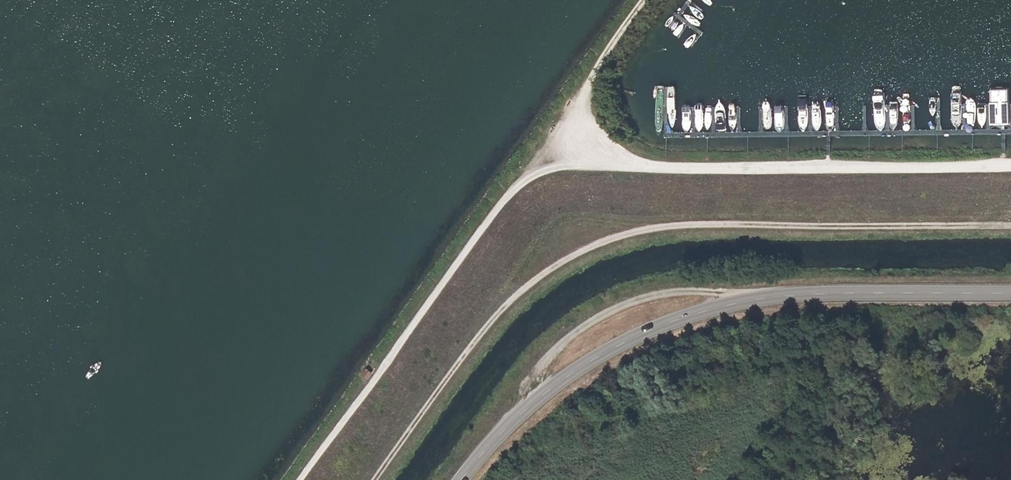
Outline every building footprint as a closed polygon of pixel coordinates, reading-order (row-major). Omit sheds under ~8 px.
[(992,87),(993,124),(1010,124),(1010,86),(992,87)]
